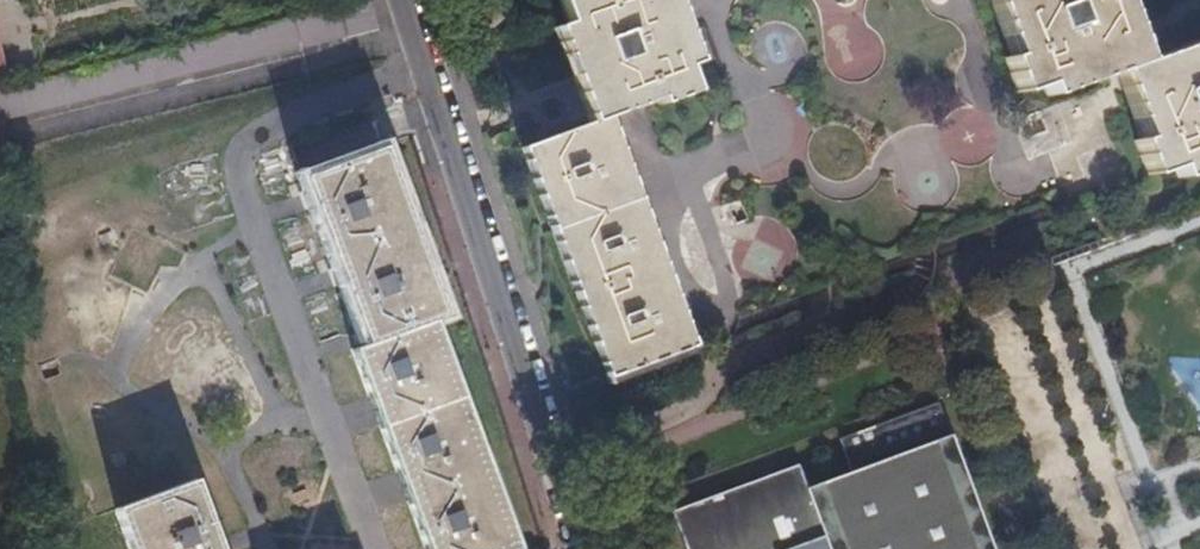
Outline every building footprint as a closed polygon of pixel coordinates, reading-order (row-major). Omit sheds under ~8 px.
[(610,376),(691,347),(608,115),(656,98),(659,104),(695,91),(685,64),(698,59),(676,0),(558,0),(565,21),(551,26),(587,123),(524,145),(610,376)] [(1199,180),(1199,48),(1151,66),(1126,1),(1128,0),(990,0),(1013,60),(1005,63),(1019,100),(1044,91),(1049,104),(1118,78),(1144,147),(1136,149),(1149,185),(1174,175),(1179,188),(1199,180)] [(305,173),(363,340),(351,345),(425,548),(507,548),(513,547),(431,317),(443,312),(382,145),(305,173)] [(672,519),(683,548),(991,548),(939,409),(838,446),(850,478),(804,495),(796,473),(672,519)] [(127,548),(216,548),(193,488),(116,517),(127,548)]
